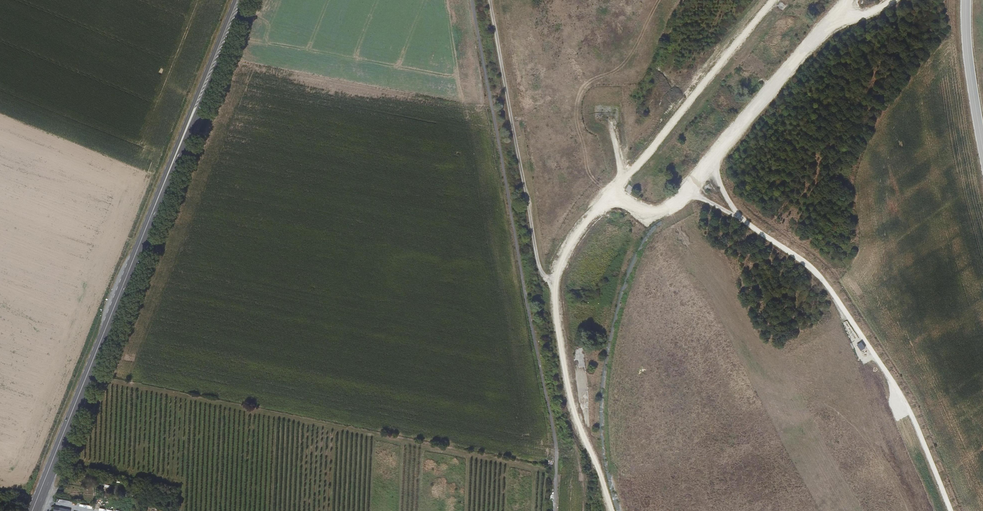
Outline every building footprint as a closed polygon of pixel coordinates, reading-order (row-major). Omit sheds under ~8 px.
[(630,193),(634,188),(629,185),(625,190),(630,193)]
